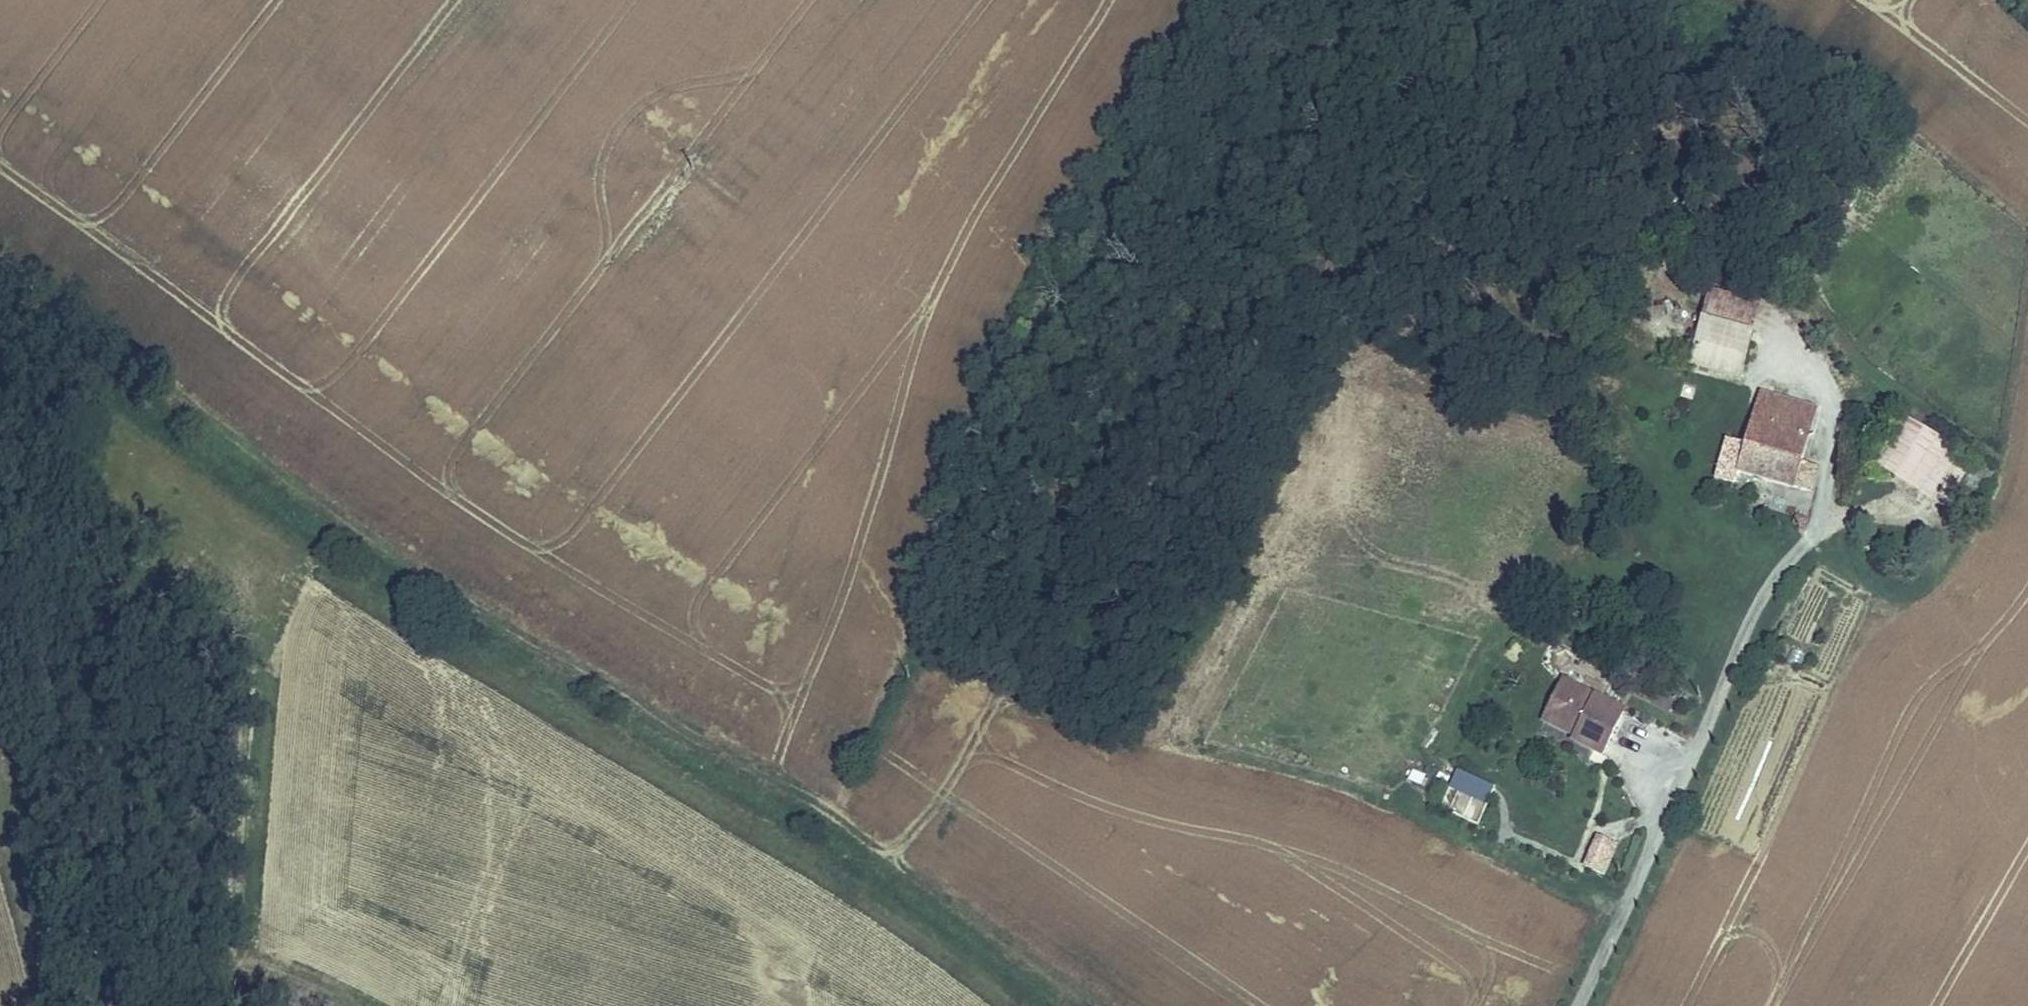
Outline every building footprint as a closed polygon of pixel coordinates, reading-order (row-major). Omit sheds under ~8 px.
[(1745,288),(1670,268),(1660,307),(1687,315),(1691,299),(1739,311),(1745,288)] [(1687,317),(1678,352),(1722,363),(1728,341),(1731,342),(1739,311),(1691,299),(1687,315),(1687,317)] [(1803,390),(1750,377),(1730,456),(1801,474),(1807,448),(1789,444),(1803,390)] [(1983,443),(1884,400),(1864,441),(1964,484),(1983,443)] [(1814,489),(1818,466),(1804,464),(1800,487),(1814,489)] [(1542,722),(1575,738),(1596,692),(1530,660),(1509,700),(1545,716),(1542,722)] [(1605,876),(1620,843),(1597,832),(1582,865),(1605,876)]
